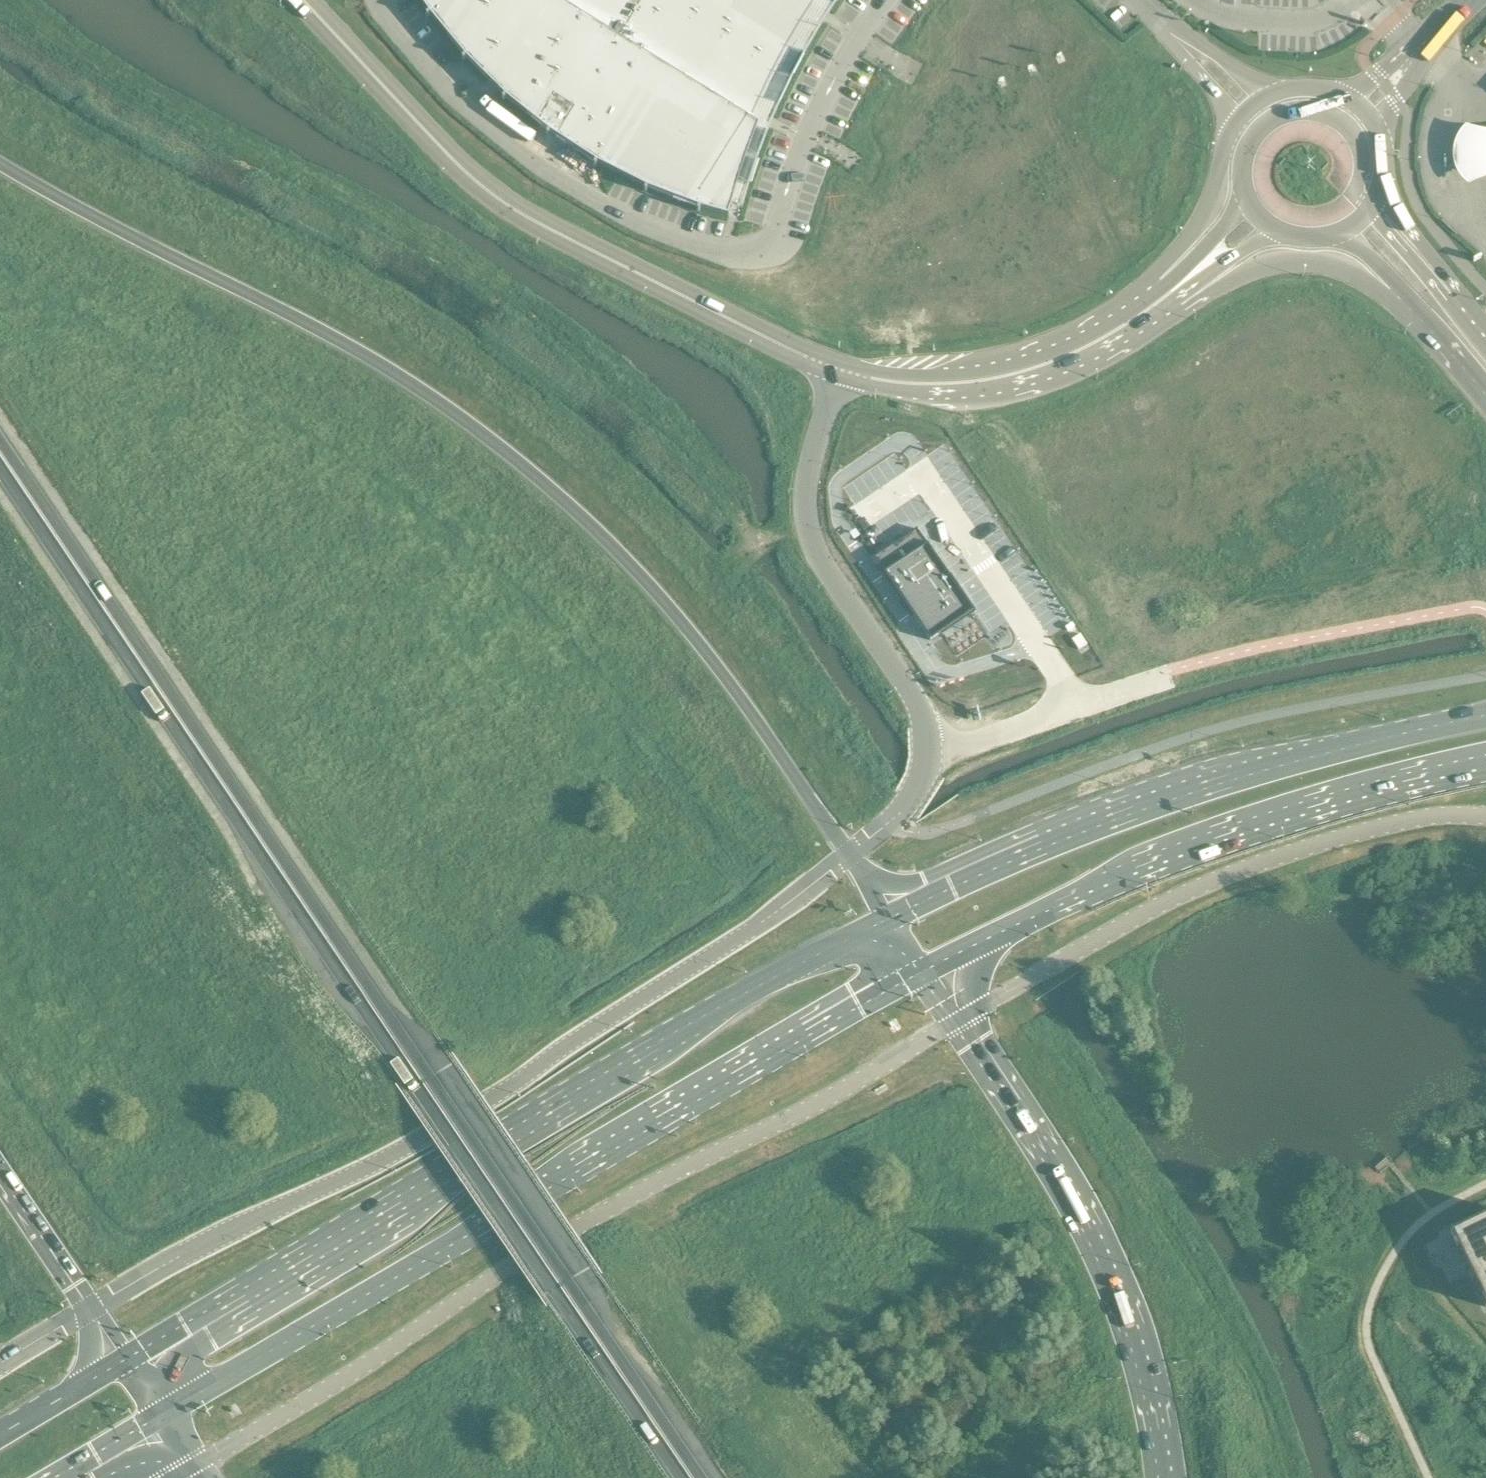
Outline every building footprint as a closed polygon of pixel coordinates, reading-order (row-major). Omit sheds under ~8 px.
[(423,4),(429,13),(430,15),(462,54),(464,56),(466,58),(504,96),(506,97),(508,99),(548,131),(549,132),(550,132),(591,159),(595,162),(597,163),(645,187),(647,188),(648,188),(697,207),(700,208),(706,210),(728,216),(811,22),(828,0),(420,0),(423,4)] [(1478,136),(1471,133),(1464,131),(1462,131),(1461,131),(1459,132),(1454,141),(1450,151),(1450,161),(1451,171),(1456,180),(1462,188),(1463,189),(1464,189),(1466,189),(1478,185),(1485,184),(1485,137),(1478,136)] [(930,639),(940,633),(973,610),(949,575),(916,527),(873,556),(880,566),(878,567),(882,573),(884,572),(905,602),(903,603),(909,612),(910,611),(911,612),(930,639)] [(1449,1232),(1485,1306),(1485,1214),(1449,1232)]
